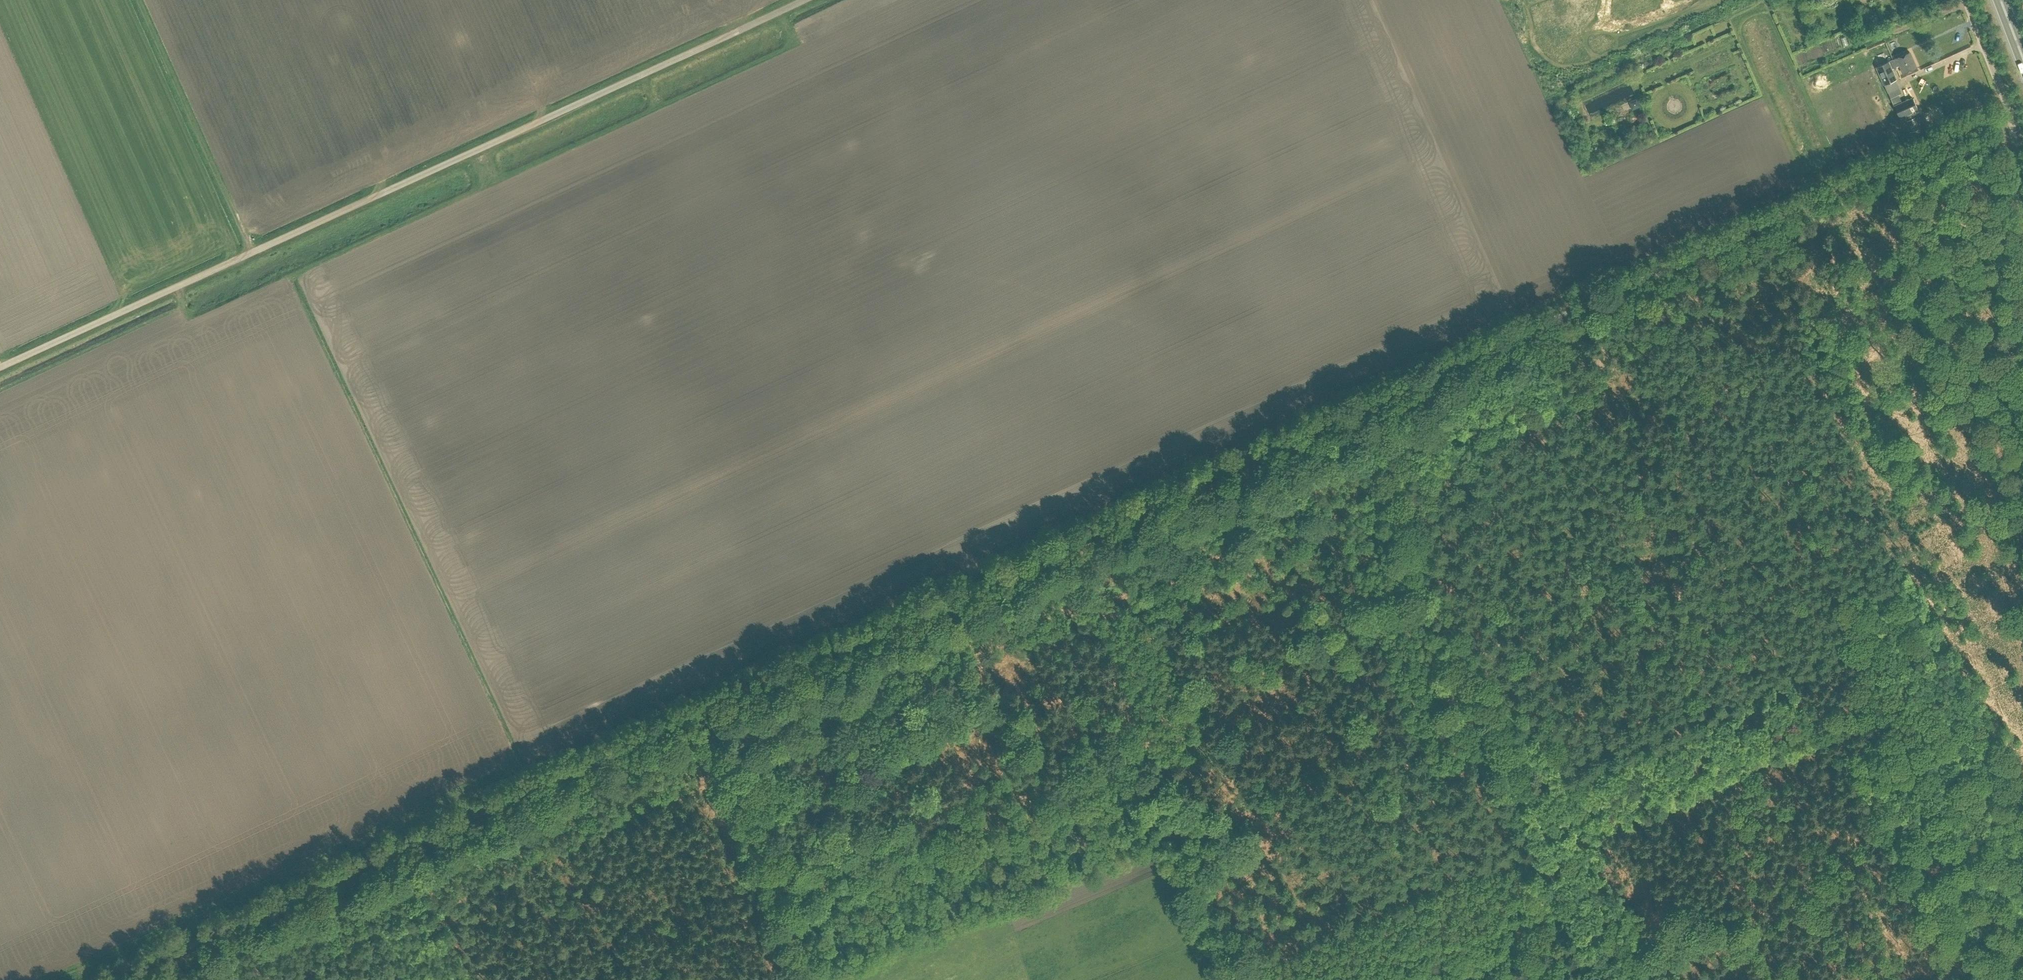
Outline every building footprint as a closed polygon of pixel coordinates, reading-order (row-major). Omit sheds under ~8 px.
[(1878,62),(1886,81),(1900,76),(1895,64),(1903,61),(1906,69),(1920,64),(1913,47),(1878,62)] [(1912,97),(1894,105),(1900,118),(1918,110),(1912,97)] [(1912,132),(1918,130),(1913,118),(1908,121),(1912,132)]
